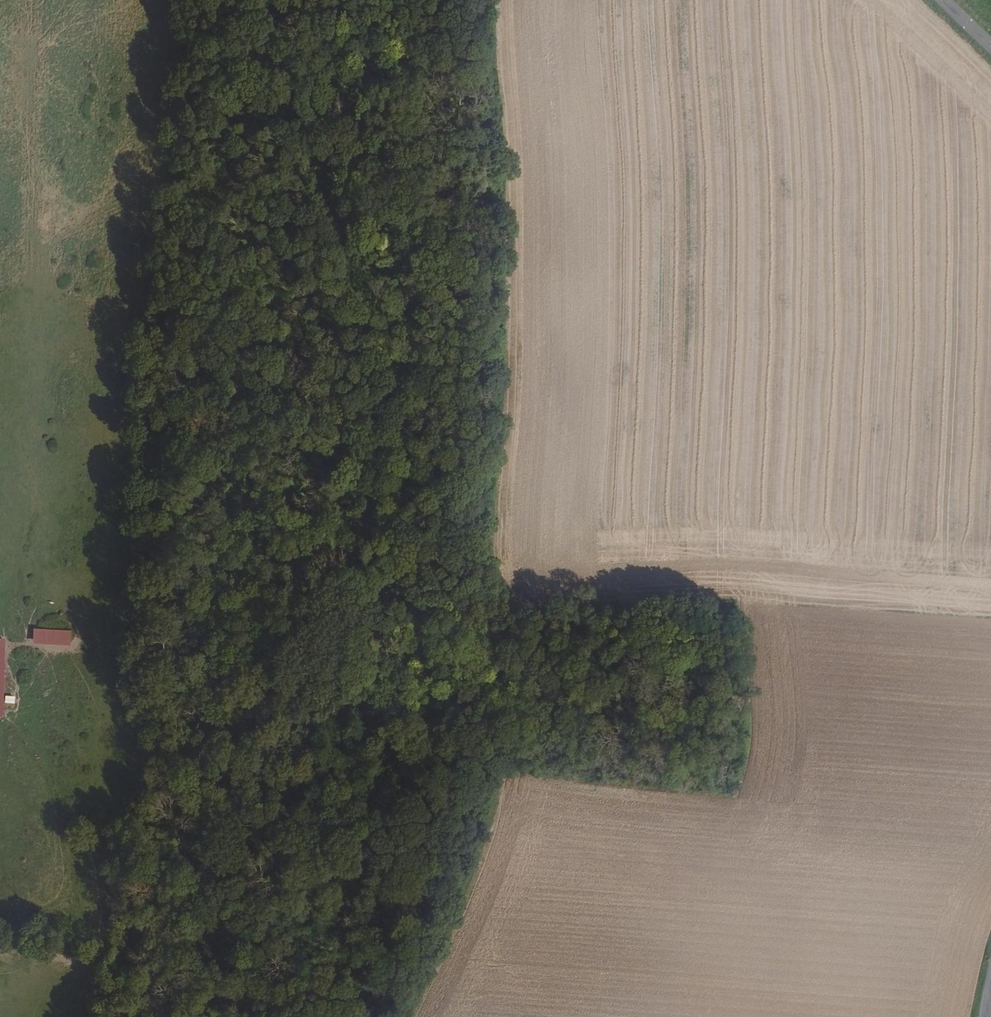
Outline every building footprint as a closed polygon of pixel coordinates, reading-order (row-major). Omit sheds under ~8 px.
[(32,644),(70,646),(71,630),(33,629),(32,644)]
